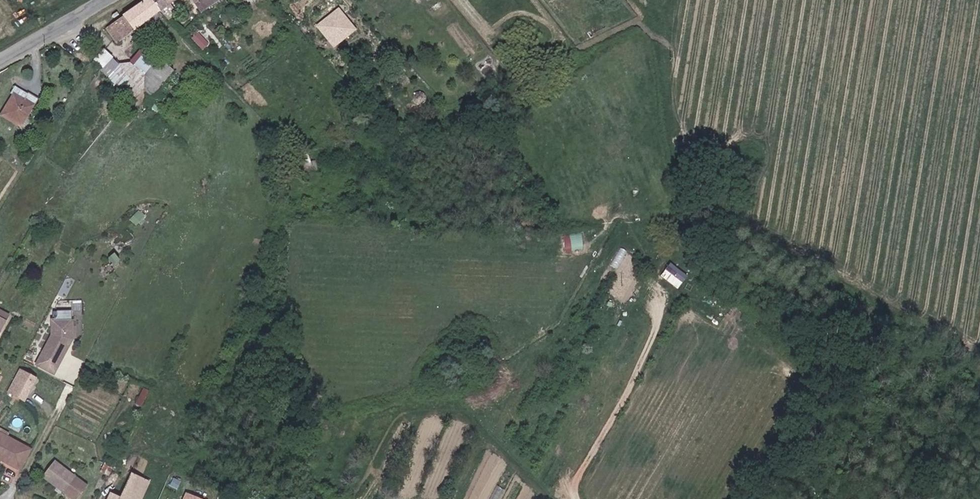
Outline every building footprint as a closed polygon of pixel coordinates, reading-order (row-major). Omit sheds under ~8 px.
[(153,0),(143,0),(105,26),(116,41),(145,20),(147,22),(149,20),(148,18),(160,10),(153,0)] [(160,10),(174,0),(153,0),(160,10)] [(199,12),(218,0),(191,0),(199,12)] [(149,20),(147,22),(149,25),(163,15),(160,10),(148,18),(149,20)] [(351,24),(329,43),(335,50),(351,37),(355,42),(362,37),(351,24)] [(199,32),(193,37),(203,49),(209,44),(199,32)] [(117,64),(103,50),(93,62),(131,98),(141,89),(151,96),(171,70),(142,45),(128,63),(117,64)] [(21,125),(38,99),(17,86),(13,92),(16,94),(4,114),(21,125)] [(171,98),(166,92),(159,99),(160,100),(156,103),(160,108),(171,98)] [(667,268),(684,280),(688,274),(671,262),(667,268)] [(67,324),(48,324),(49,339),(39,358),(56,366),(68,344),(67,324)] [(9,394),(27,402),(38,376),(20,368),(9,394)] [(2,457),(0,459),(18,468),(29,448),(0,432),(0,456),(2,457)] [(52,462),(42,477),(69,498),(75,498),(84,487),(52,462)] [(150,479),(127,472),(119,495),(107,492),(105,498),(144,498),(150,479)]
